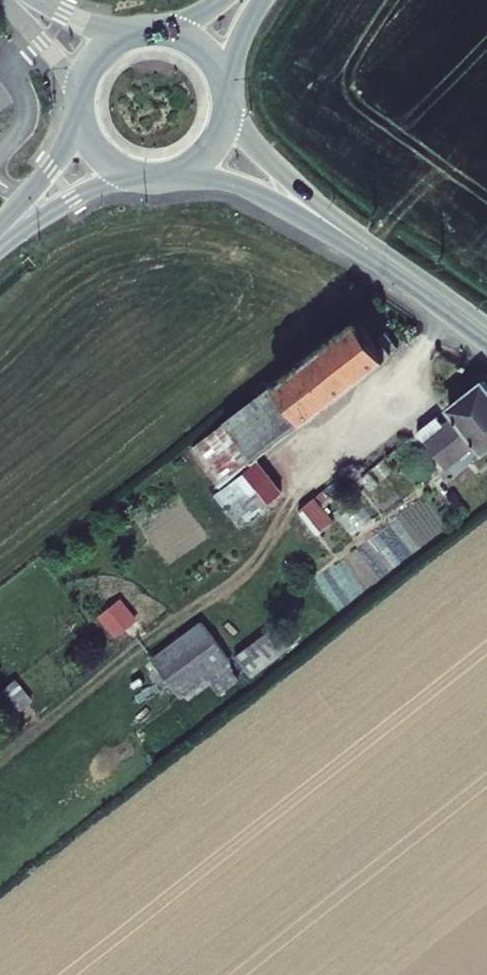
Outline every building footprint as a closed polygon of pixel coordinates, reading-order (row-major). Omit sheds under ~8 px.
[(226,417),(188,447),(220,487),(212,493),(238,525),(284,489),(258,457),(309,416),(394,348),(404,340),(392,325),(390,327),(370,302),(362,308),(277,376),(273,371),(265,378),(269,383),(226,417)] [(486,380),(449,410),(456,417),(445,426),(439,419),(417,436),(423,443),(450,477),(482,451),(486,455),(486,454),(486,381),(486,380)] [(298,508),(317,533),(334,521),(315,496),(298,508)] [(120,597),(95,618),(114,641),(139,621),(120,597)] [(153,658),(184,697),(206,680),(220,697),(245,678),(201,622),(153,658)] [(250,679),(292,645),(276,624),(233,658),(250,679)] [(0,696),(0,705),(11,719),(34,701),(18,681),(0,696)]
